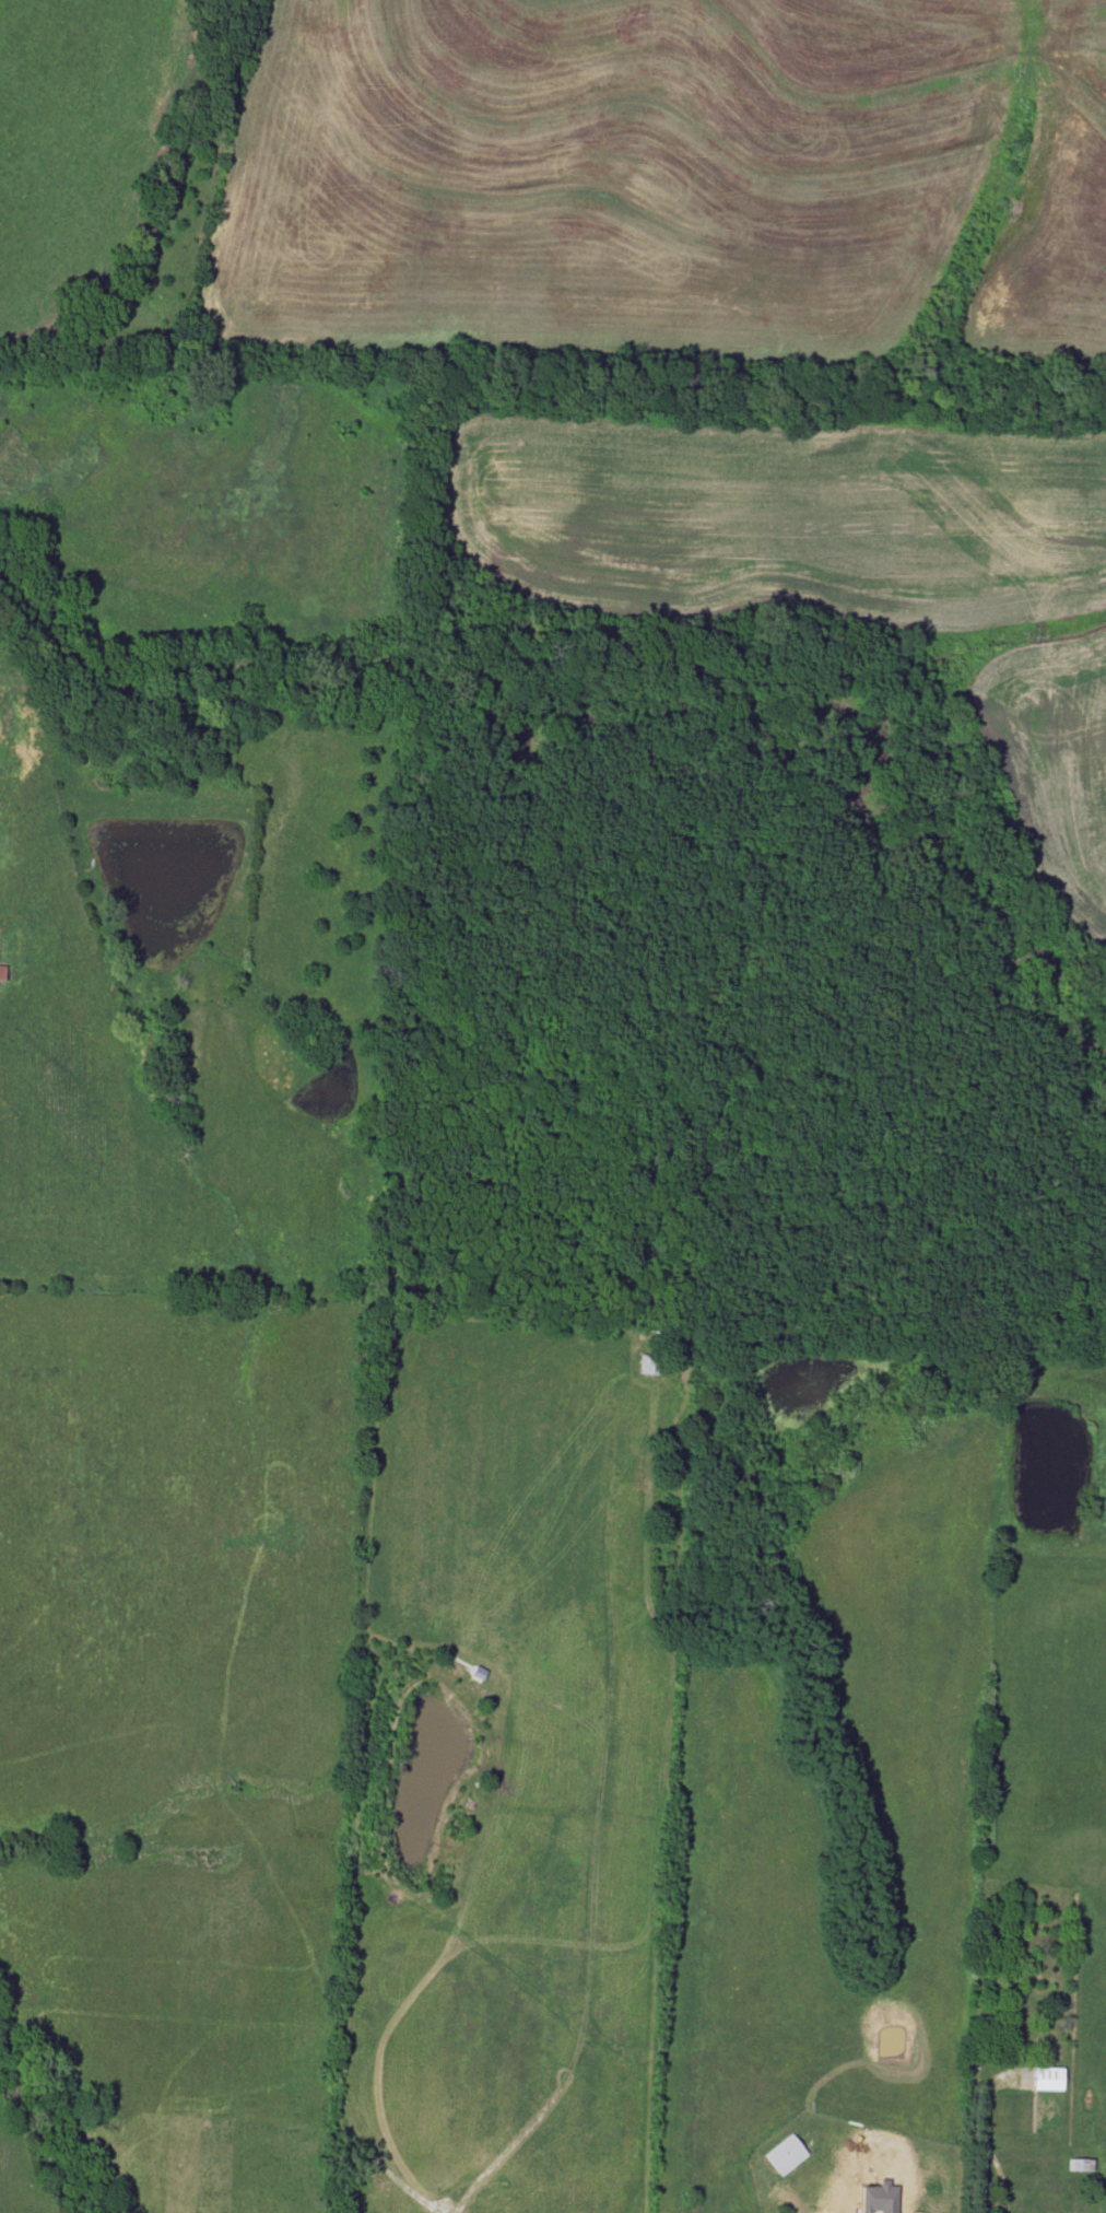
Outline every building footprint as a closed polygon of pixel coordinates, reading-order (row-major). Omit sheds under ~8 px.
[(638,1374),(658,1374),(659,1355),(639,1354),(638,1374)] [(1063,2068),(1033,2067),(1033,2089),(1062,2090),(1063,2068)] [(762,2154),(779,2176),(807,2154),(790,2133),(762,2154)]
